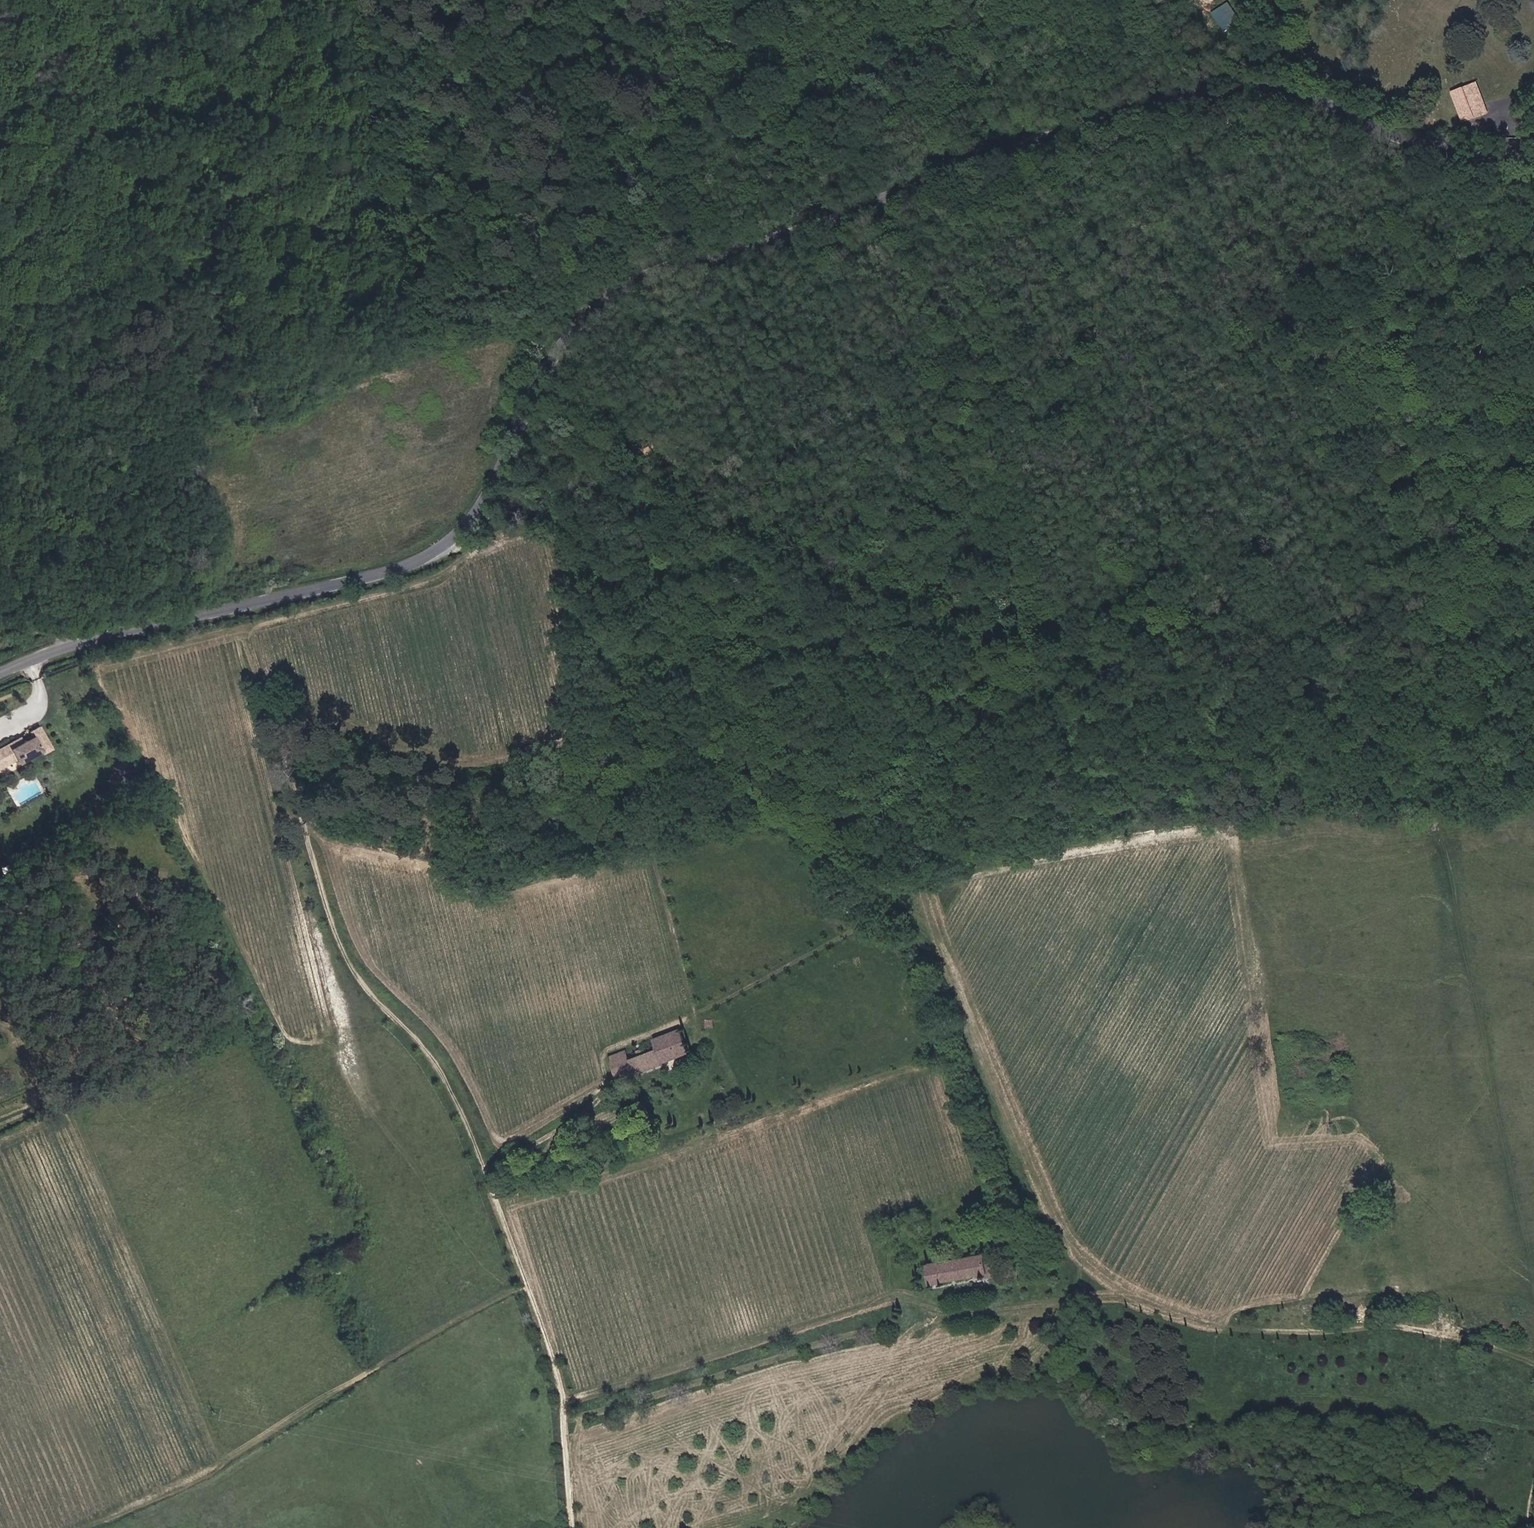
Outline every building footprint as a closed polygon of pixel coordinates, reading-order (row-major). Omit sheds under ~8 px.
[(1226,20),(1211,1),(1201,8),(1217,28),(1226,20)] [(1491,112),(1478,89),(1475,84),(1464,90),(1452,97),(1469,125),(1491,112)] [(19,759),(20,761),(40,751),(41,753),(52,748),(43,726),(32,731),(35,737),(22,742),(21,740),(0,750),(0,768),(19,759)] [(695,1050),(686,1025),(663,1034),(671,1057),(695,1050)] [(928,1281),(988,1275),(985,1254),(926,1260),(928,1281)]
